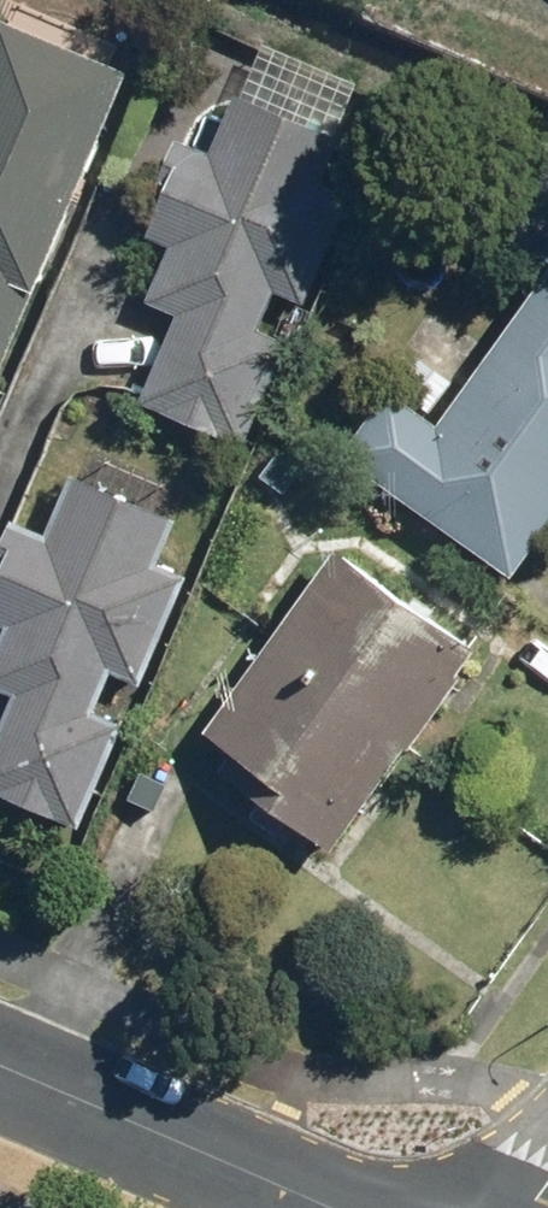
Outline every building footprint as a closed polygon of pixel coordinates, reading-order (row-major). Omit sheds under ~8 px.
[(1,377),(135,71),(9,16),(0,35),(0,377),(1,377)] [(239,91),(213,151),(181,137),(162,181),(171,185),(150,232),(176,244),(152,298),(183,312),(145,398),(246,443),(291,340),(263,328),(280,289),(306,300),(353,193),(324,181),(343,137),(239,91)] [(441,423),(392,388),(346,451),(515,573),(547,528),(547,277),(441,423)] [(49,531),(17,517),(0,556),(0,562),(7,565),(0,582),(0,618),(11,623),(0,648),(0,684),(19,692),(0,736),(0,787),(82,823),(127,720),(99,708),(116,669),(142,681),(189,574),(160,561),(180,517),(75,471),(49,531)] [(481,650),(340,547),(207,729),(237,751),(225,767),(336,847),(481,650)]
